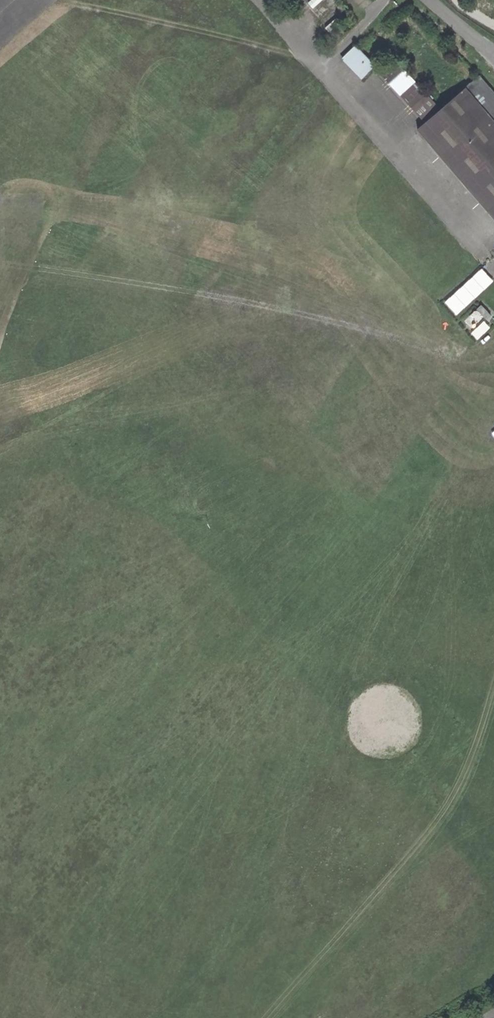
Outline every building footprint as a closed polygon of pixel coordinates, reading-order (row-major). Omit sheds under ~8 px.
[(351,14),(338,0),(310,0),(307,2),(333,30),(351,14)] [(364,75),(375,65),(365,55),(356,46),(343,58),(349,65),(351,62),(364,75)] [(422,118),(437,105),(395,58),(379,71),(422,118)] [(361,78),(364,75),(351,62),(349,65),(348,65),(361,78)] [(493,216),(493,93),(480,76),(418,129),(493,216)] [(481,305),(477,309),(486,319),(490,315),(481,305)]
